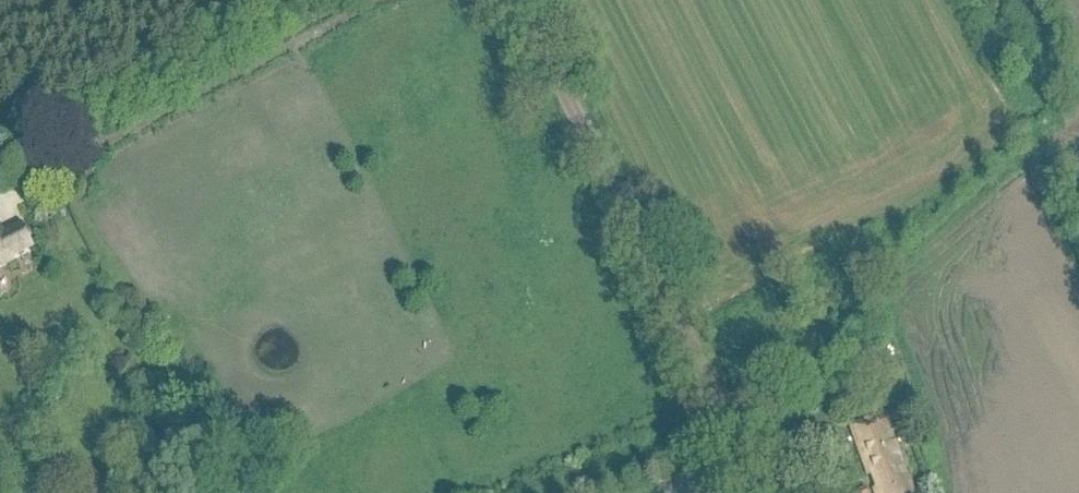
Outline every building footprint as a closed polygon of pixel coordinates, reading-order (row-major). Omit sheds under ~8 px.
[(21,228),(1,237),(0,235),(0,268),(13,261),(11,257),(31,248),(21,228)] [(872,476),(878,492),(914,492),(894,435),(901,433),(894,413),(850,428),(867,477),(872,476)]
